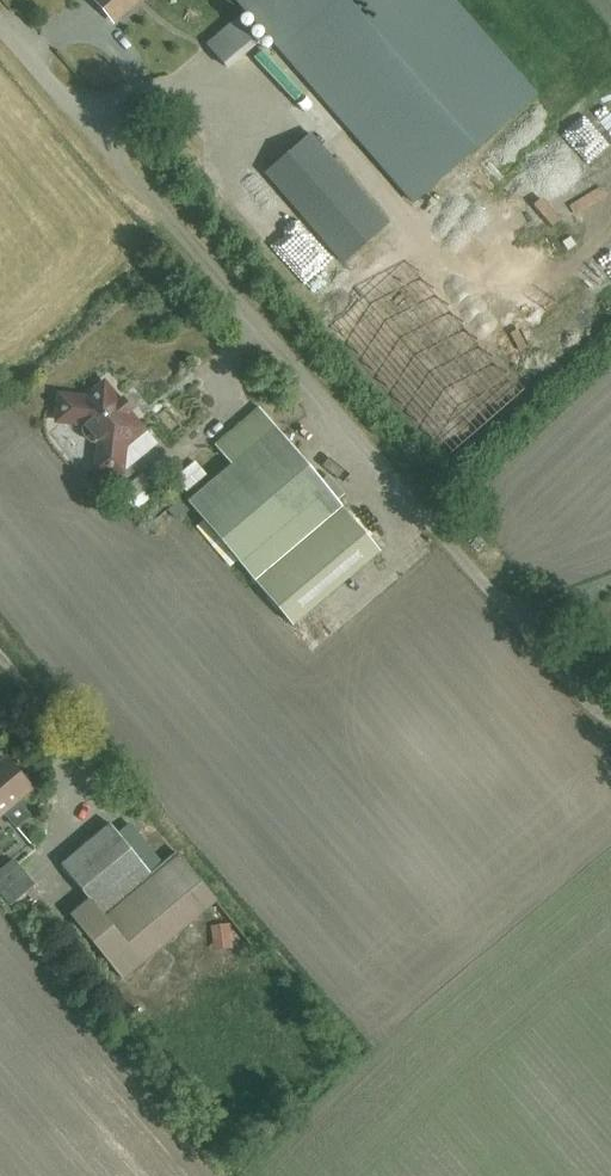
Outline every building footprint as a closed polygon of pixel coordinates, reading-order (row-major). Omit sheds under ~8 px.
[(136,0),(95,0),(113,20),(136,0)] [(414,205),(537,97),(453,0),(236,0),(414,205)] [(524,390),(420,270),(343,337),(447,457),(524,390)] [(118,402),(102,383),(84,398),(63,396),(57,402),(55,416),(60,423),(81,425),(82,427),(80,428),(81,434),(83,436),(86,440),(88,442),(93,444),(95,442),(97,444),(95,465),(100,471),(115,472),(121,467),(123,447),(142,431),(126,412),(129,409),(121,400),(118,402)] [(378,552),(258,409),(213,446),(230,466),(186,503),(251,581),(251,580),(289,626),(378,552)] [(201,462),(178,473),(185,487),(208,475),(201,462)] [(135,513),(158,494),(142,475),(119,494),(135,513)] [(29,789),(3,760),(0,763),(0,814),(3,811),(16,825),(28,815),(16,800),(29,789)] [(123,977),(216,900),(176,852),(151,873),(111,824),(61,865),(89,899),(70,914),(123,977)] [(35,884),(12,859),(0,869),(0,895),(8,905),(35,884)] [(235,949),(231,924),(213,927),(216,952),(235,949)]
